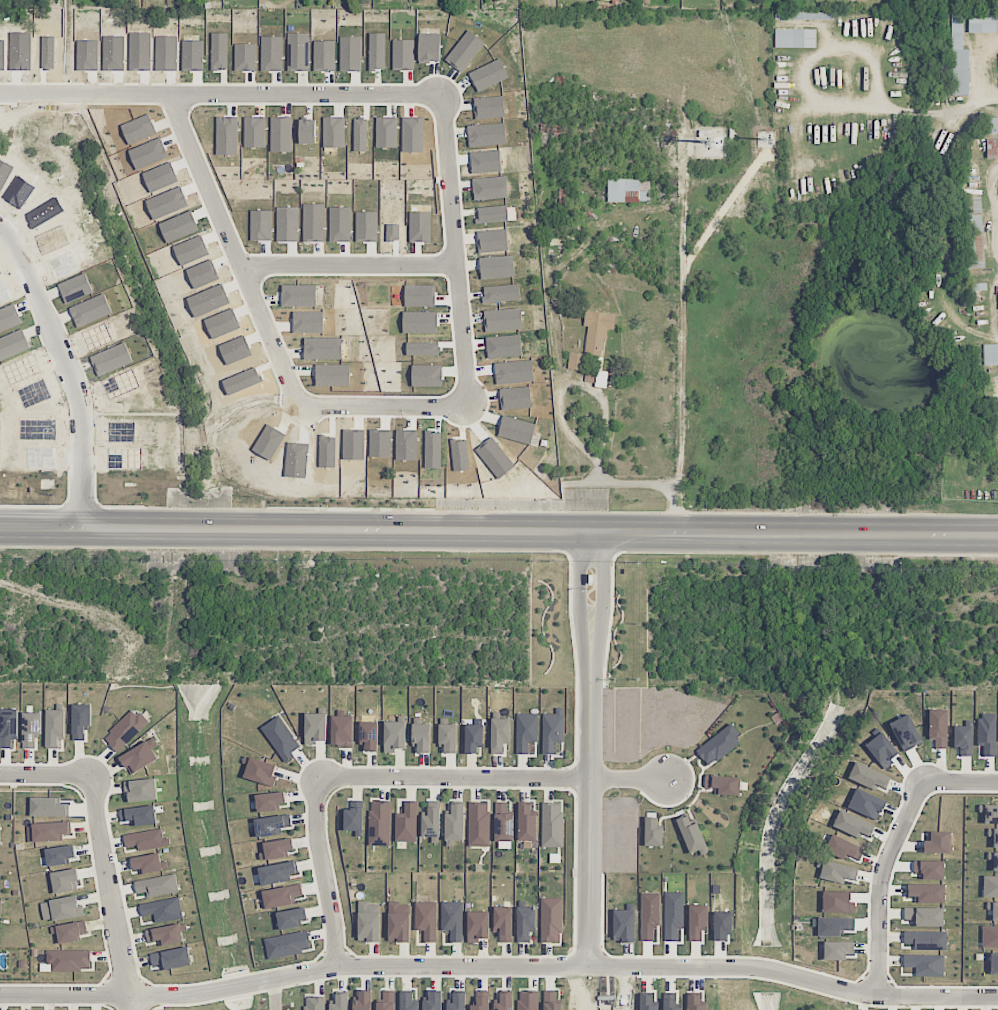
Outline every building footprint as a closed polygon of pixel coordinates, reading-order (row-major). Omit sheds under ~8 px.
[(969,49),(963,49),(963,14),(952,14),(951,95),(968,96),(969,49)] [(969,14),(969,32),(997,31),(997,14),(969,14)] [(816,29),(774,29),(774,47),(816,48),(816,29)] [(997,134),(997,117),(987,118),(988,135),(997,134)] [(987,157),(997,157),(997,139),(986,139),(987,157)] [(607,202),(650,202),(650,180),(607,179),(607,202)] [(981,197),(964,197),(966,269),(984,268),(981,197)] [(563,224),(547,225),(548,245),(563,245),(563,224)] [(477,231),(507,229),(509,250),(478,253),(477,231)] [(514,254),(516,276),(481,279),(480,257),(514,254)] [(485,287),(520,284),(521,299),(484,303),(483,297),(486,296),(485,287)] [(405,285),(435,285),(435,306),(405,306),(405,285)] [(484,310),(522,307),(524,329),(486,332),(484,310)] [(404,311),(438,312),(438,333),(404,333),(404,311)] [(615,314),(585,311),(584,326),(588,326),(585,354),(569,352),(568,369),(584,370),(585,358),(594,359),(593,370),(602,370),(606,329),(614,330),(615,314)] [(486,337),(521,334),(523,355),(488,359),(486,337)] [(407,342),(439,342),(439,355),(407,355),(407,342)] [(983,345),(984,365),(997,365),(997,344),(983,345)] [(533,359),(535,380),(497,384),(495,363),(533,359)] [(412,364),(443,364),(443,371),(442,371),(442,382),(443,382),(443,386),(412,386),(412,364)] [(595,372),(594,387),(607,388),(607,372),(595,372)] [(500,389),(530,386),(532,407),(502,410),(500,389)] [(537,424),(531,444),(498,435),(504,414),(537,424)] [(425,468),(441,468),(441,432),(432,432),(432,430),(425,430),(425,468)] [(476,449),(492,436),(516,466),(500,479),(476,449)] [(454,471),(471,469),(467,439),(456,440),(456,439),(451,439),(454,471)] [(91,726),(91,705),(73,705),(72,740),(85,740),(85,726),(91,726)] [(134,708),(103,738),(117,753),(149,724),(134,708)] [(543,714),(542,754),(555,754),(555,742),(563,742),(564,708),(555,708),(555,714),(543,714)] [(12,748),(12,739),(17,739),(18,709),(0,709),(0,748),(12,748)] [(46,748),(59,748),(59,739),(64,739),(65,710),(47,709),(46,748)] [(929,740),(935,740),(935,749),(947,749),(948,710),(930,709),(929,740)] [(23,749),(35,748),(35,732),(41,732),(41,712),(22,713),(23,749)] [(327,713),(306,713),(305,745),(316,745),(316,740),(326,741),(327,713)] [(537,742),(538,714),(517,713),(516,754),(528,754),(529,742),(537,742)] [(904,752),(923,742),(909,714),(890,724),(904,752)] [(978,745),(983,745),(983,756),(996,756),(997,714),(979,714),(978,745)] [(261,728),(285,763),(293,757),(290,753),(300,747),(278,716),(261,728)] [(353,716),(332,716),(332,746),(352,747),(353,716)] [(510,719),(491,718),(491,754),(504,754),(504,743),(510,743),(510,719)] [(384,752),(396,752),(396,748),(406,749),(406,722),(384,721),(384,752)] [(378,722),(360,722),(360,745),(365,745),(365,751),(378,751),(378,722)] [(414,724),(414,753),(430,753),(430,724),(414,724)] [(456,753),(457,725),(440,724),(440,753),(456,753)] [(465,753),(478,754),(478,743),(483,744),(483,725),(466,724),(465,753)] [(742,739),(728,724),(697,752),(710,767),(742,739)] [(959,756),(972,756),(973,726),(954,726),(954,748),(960,748),(959,756)] [(865,745),(884,768),(900,755),(882,732),(865,745)] [(158,758),(153,750),(159,746),(153,737),(119,758),(131,776),(158,758)] [(271,786),(278,765),(250,757),(244,777),(271,786)] [(715,789),(715,795),(740,796),(741,777),(705,775),(705,788),(715,789)] [(125,780),(126,802),(157,801),(156,779),(125,780)] [(848,809),(878,820),(886,799),(855,789),(848,809)] [(287,807),(284,791),(255,795),(258,812),(287,807)] [(31,816),(67,816),(67,799),(31,798),(31,816)] [(417,801),(404,801),(405,813),(395,813),(396,841),(417,841),(417,801)] [(391,845),(390,802),(369,803),(370,846),(391,845)] [(490,802),(469,802),(468,846),(489,847),(490,802)] [(514,814),(508,814),(508,802),(496,802),(494,841),(513,841),(514,814)] [(563,847),(563,803),(542,802),(541,847),(563,847)] [(463,840),(464,804),(451,803),(451,814),(446,814),(445,840),(463,840)] [(537,814),(531,814),(531,804),(519,804),(519,841),(537,840),(537,814)] [(422,816),(422,837),(440,837),(440,807),(428,807),(428,816),(422,816)] [(363,808),(345,808),(345,831),(356,831),(356,837),(363,837),(363,808)] [(859,838),(862,833),(870,837),(876,825),(840,810),(833,827),(859,838)] [(291,828),(290,815),(255,818),(257,837),(282,835),(281,828),(291,828)] [(709,852),(694,815),(677,822),(690,854),(699,850),(701,855),(709,852)] [(33,823),(33,842),(63,841),(63,834),(71,834),(70,822),(33,823)] [(124,835),(126,847),(137,845),(139,851),(170,846),(169,837),(164,838),(162,828),(124,835)] [(924,840),(924,853),(951,853),(951,832),(931,831),(931,840),(924,840)] [(859,861),(865,849),(832,834),(824,851),(846,860),(848,856),(859,861)] [(262,859),(292,858),(291,840),(261,841),(262,859)] [(74,844),(45,849),(48,867),(70,863),(69,856),(76,855),(74,844)] [(131,858),(134,875),(168,868),(167,860),(161,862),(159,853),(131,858)] [(845,879),(855,881),(859,869),(824,860),(819,878),(844,884),(845,879)] [(921,880),(943,880),(943,861),(914,861),(914,873),(921,873),(921,880)] [(291,881),(290,874),(297,873),(296,862),(259,866),(261,885),(291,881)] [(79,891),(77,869),(51,872),(53,893),(79,891)] [(149,898),(179,892),(176,873),(134,881),(137,894),(148,892),(149,898)] [(945,885),(906,884),(906,897),(915,897),(915,903),(945,903),(945,885)] [(263,890),(265,908),(295,904),(294,898),(303,897),(301,885),(263,890)] [(665,941),(677,941),(678,928),(683,928),(684,892),(666,892),(665,941)] [(44,922),(85,915),(83,904),(79,905),(77,896),(41,902),(44,922)] [(156,922),(183,917),(179,897),(140,904),(142,917),(154,914),(156,922)] [(562,898),(540,898),(540,942),(561,943),(562,898)] [(358,941),(379,942),(380,905),(370,905),(370,901),(359,901),(358,941)] [(410,905),(399,905),(399,901),(389,901),(388,941),(409,942),(410,905)] [(437,902),(415,902),(415,930),(424,930),(423,942),(436,942),(437,902)] [(441,931),(451,931),(450,942),(462,942),(463,902),(442,902),(441,931)] [(309,923),(305,907),(276,913),(280,929),(309,923)] [(513,907),(494,907),(493,932),(500,932),(500,942),(512,942),(513,907)] [(517,942),(530,943),(530,932),(536,932),(536,907),(518,907),(517,942)] [(943,927),(944,908),(905,907),(904,920),(913,920),(913,926),(943,927)] [(634,942),(635,910),(614,910),(613,942),(634,942)] [(467,943),(479,942),(479,939),(489,938),(489,911),(467,912),(467,943)] [(60,944),(80,941),(79,935),(88,933),(86,920),(56,926),(60,944)] [(146,929),(147,943),(158,941),(159,946),(184,942),(182,932),(187,931),(186,924),(146,929)] [(312,950),(308,930),(264,939),(269,959),(312,950)] [(946,949),(946,931),(904,932),(904,950),(946,949)] [(854,942),(825,941),(824,960),(845,960),(845,954),(854,954),(854,942)] [(152,966),(163,965),(164,969),(192,965),(189,947),(150,953),(152,966)] [(40,971),(91,972),(92,951),(47,950),(47,963),(40,963),(40,971)] [(944,956),(904,955),(904,967),(916,968),(915,976),(944,977),(944,956)] [(396,991),(382,990),(382,1002),(377,1002),(377,1009),(396,1009),(396,991)] [(429,990),(429,1000),(425,1000),(424,1009),(442,1009),(442,991),(429,990)] [(354,1009),(372,1009),(371,991),(359,991),(359,1000),(354,1000),(354,1009)] [(419,1003),(413,1003),(413,993),(401,992),(401,1009),(419,1009),(419,1003)] [(453,992),(453,1003),(448,1003),(448,1009),(466,1009),(466,993),(453,992)] [(500,992),(500,1003),(494,1003),(494,1009),(512,1009),(512,993),(500,992)] [(539,993),(519,992),(518,1009),(539,1009),(539,993)] [(556,1001),(556,992),(544,992),(544,1009),(562,1009),(562,1002),(556,1001)] [(330,1004),(330,1009),(348,1009),(348,993),(336,993),(336,1004),(330,1004)] [(658,994),(641,994),(641,1009),(658,1009),(658,994)] [(689,994),(688,1009),(707,1009),(707,1005),(700,1005),(700,995),(689,994)] [(304,997),(304,1009),(325,1009),(324,996),(304,997)] [(476,996),(476,1005),(471,1005),(471,1009),(489,1009),(489,997),(476,996)] [(681,999),(664,999),(664,1009),(681,1009),(681,999)]
